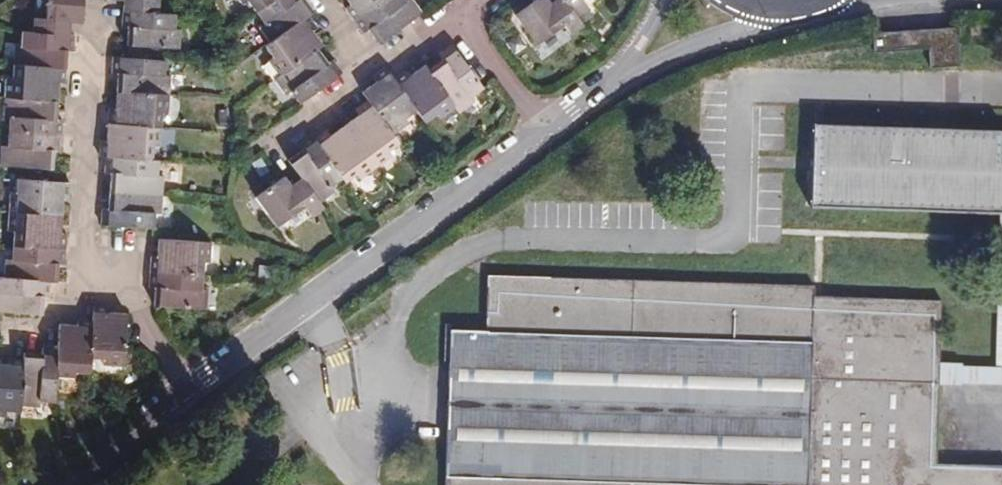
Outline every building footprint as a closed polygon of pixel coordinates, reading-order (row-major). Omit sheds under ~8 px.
[(2,115),(9,116),(8,131),(6,146),(0,146),(0,149),(0,165),(51,168),(52,155),(47,155),(47,150),(52,150),(59,150),(61,118),(55,117),(49,117),(50,112),(55,112),(56,87),(52,87),(52,82),(57,82),(63,83),(65,55),(60,55),(61,50),(65,50),(72,50),(73,34),(69,34),(69,27),(69,21),(81,22),(83,0),(47,0),(45,19),(33,18),(32,32),(22,31),(20,47),(13,46),(11,79),(5,78),(2,115)] [(157,12),(158,0),(123,0),(121,26),(127,27),(133,27),(132,32),(127,32),(126,45),(178,48),(180,29),(173,29),(174,14),(157,12)] [(255,11),(263,22),(258,26),(270,41),(265,45),(273,56),(268,60),(279,75),(274,79),(285,94),(290,91),(299,103),(342,72),(332,59),(327,63),(323,66),(320,62),(324,59),(317,49),(322,45),(314,35),(310,37),(307,33),(311,31),(316,27),(307,15),(312,11),(305,1),(301,3),(298,0),(239,0),(242,3),(247,0),(255,11)] [(421,12),(412,0),(405,0),(404,1),(404,0),(353,0),(354,1),(350,4),(345,8),(363,32),(368,29),(372,26),(375,30),(371,33),(379,44),(421,12)] [(575,16),(563,0),(555,0),(554,1),(550,4),(547,0),(535,0),(514,15),(536,44),(563,24),(570,33),(582,25),(576,15),(575,16)] [(575,16),(576,15),(586,7),(581,0),(563,0),(575,16)] [(958,27),(874,29),(874,50),(929,49),(929,66),(959,65),(958,27)] [(355,116),(344,124),(334,132),(336,136),(332,139),(329,135),(326,130),(314,139),(311,135),(298,144),(302,149),(305,153),(301,156),(298,152),(287,160),(300,178),(295,182),(290,186),(283,176),(254,197),(276,226),(304,206),(311,216),(322,207),(319,201),(333,191),(329,186),(341,177),(344,181),(356,173),(360,178),(391,156),(387,150),(399,142),(392,134),(408,123),(404,118),(416,110),(424,121),(436,113),(440,118),(455,107),(458,112),(473,101),(469,96),(482,88),(451,46),(439,54),(442,59),(445,63),(441,67),(438,63),(428,70),(424,65),(414,72),(417,76),(413,80),(410,75),(406,70),(394,79),(385,67),(372,76),(376,81),(379,85),(375,88),(372,84),(362,92),(367,100),(356,108),(359,113),(362,117),(358,121),(355,116)] [(157,160),(151,160),(152,146),(159,146),(161,113),(167,113),(170,75),(163,75),(164,60),(112,56),(111,73),(117,73),(122,73),(122,78),(117,78),(115,104),(120,104),(120,109),(115,109),(108,108),(107,136),(112,137),(111,142),(106,141),(100,141),(99,156),(105,157),(104,173),(110,173),(116,174),(115,179),(110,178),(108,204),(113,204),(113,209),(108,209),(102,209),(101,225),(153,228),(154,212),(160,213),(162,176),(156,176),(157,160)] [(815,124),(813,208),(1001,213),(1001,129),(815,124)] [(64,248),(66,233),(59,233),(54,232),(55,227),(59,228),(61,202),(56,202),(56,197),(62,197),(68,198),(69,182),(16,178),(16,193),(9,193),(8,212),(7,230),(13,230),(12,259),(5,259),(4,277),(0,277),(0,311),(42,314),(42,300),(38,300),(38,295),(43,296),(49,296),(50,281),(56,281),(57,268),(52,268),(52,263),(57,263),(63,263),(64,248)] [(209,261),(211,242),(158,239),(157,252),(163,252),(162,257),(157,257),(151,256),(149,287),(155,288),(160,288),(160,293),(155,293),(154,306),(206,309),(207,290),(201,290),(203,261),(209,261)] [(940,302),(814,298),(814,287),(483,277),(482,333),(446,331),(441,484),(1001,484),(1001,467),(935,465),(937,389),(938,381),(938,371),(940,302)] [(58,349),(43,348),(42,354),(42,359),(37,359),(37,354),(24,353),(24,359),(9,358),(9,364),(9,369),(3,369),(4,364),(0,364),(0,416),(7,417),(7,411),(21,411),(22,405),(40,406),(40,400),(55,400),(57,376),(75,377),(75,371),(90,371),(91,356),(104,358),(104,364),(123,364),(126,313),(113,312),(113,317),(108,317),(108,312),(108,305),(93,304),(92,319),(78,318),(77,325),(77,330),(72,329),(72,324),(59,324),(58,349)] [(938,371),(938,381),(937,389),(1001,391),(1001,373),(938,371)]
